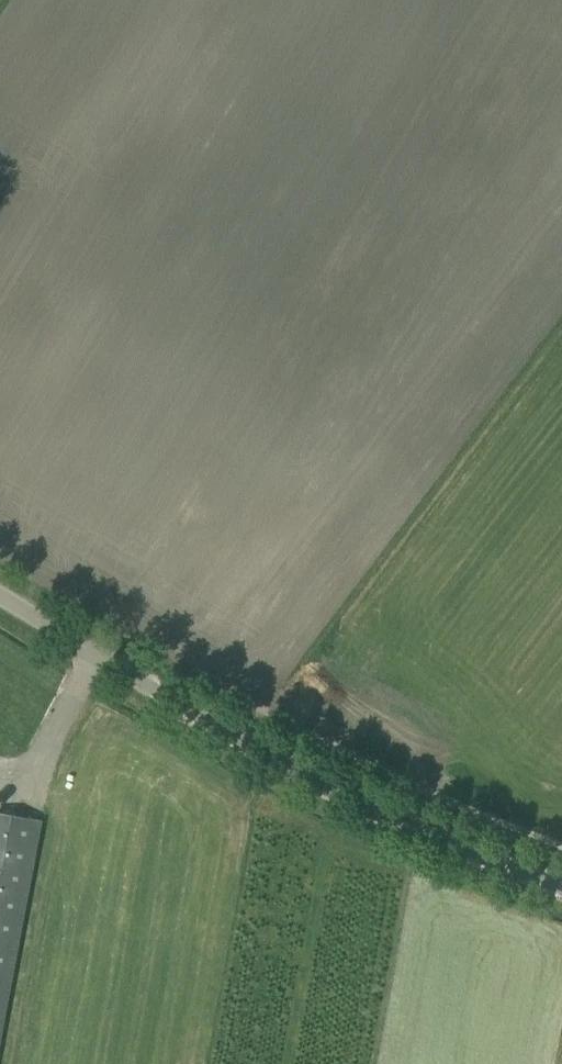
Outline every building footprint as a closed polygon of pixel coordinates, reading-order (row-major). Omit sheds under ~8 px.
[(0,732),(0,1063),(15,1063),(62,792),(92,797),(45,1063),(159,1063),(207,791),(10,756),(14,734),(0,732)]
